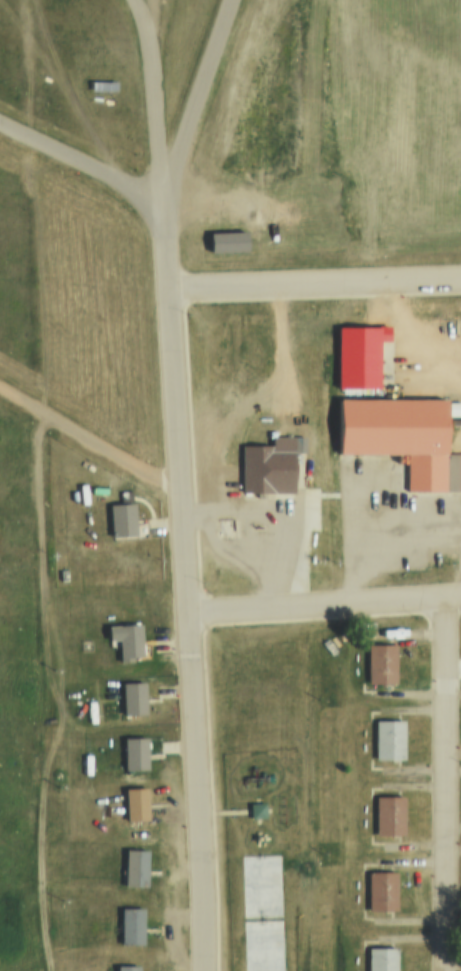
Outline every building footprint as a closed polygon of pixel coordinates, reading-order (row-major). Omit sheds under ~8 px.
[(208,230),(243,230),(244,250),(208,250),(208,230)] [(376,392),(335,391),(337,325),(378,326),(376,392)] [(335,401),(443,403),(441,493),(405,492),(406,456),(334,454),(335,401)] [(238,445),(269,445),(269,437),(289,436),(290,492),(239,493),(238,445)] [(106,505),(130,504),(132,537),(108,539),(106,505)] [(106,624),(137,622),(139,659),(117,660),(116,638),(107,639),(106,624)] [(366,644),(394,645),(394,684),(366,684),(366,644)] [(121,682),(142,681),(143,713),(122,714),(121,682)] [(372,720),(401,720),(401,761),(372,760),(372,720)] [(123,736),(145,736),(145,770),(122,770),(123,736)] [(124,785),(144,785),(144,819),(124,819),(124,785)] [(373,797),(401,797),(400,835),(373,835),(373,797)] [(247,802),(262,801),(263,818),(248,819),(247,802)] [(124,846),(145,847),(145,887),(124,887),(124,846)] [(365,872),(393,872),(393,910),(365,910),(365,872)] [(120,904),(140,904),(140,942),(120,942),(120,904)] [(394,948),(394,970),(365,970),(365,948),(394,948)] [(137,963),(137,970),(115,970),(115,963),(137,963)]
